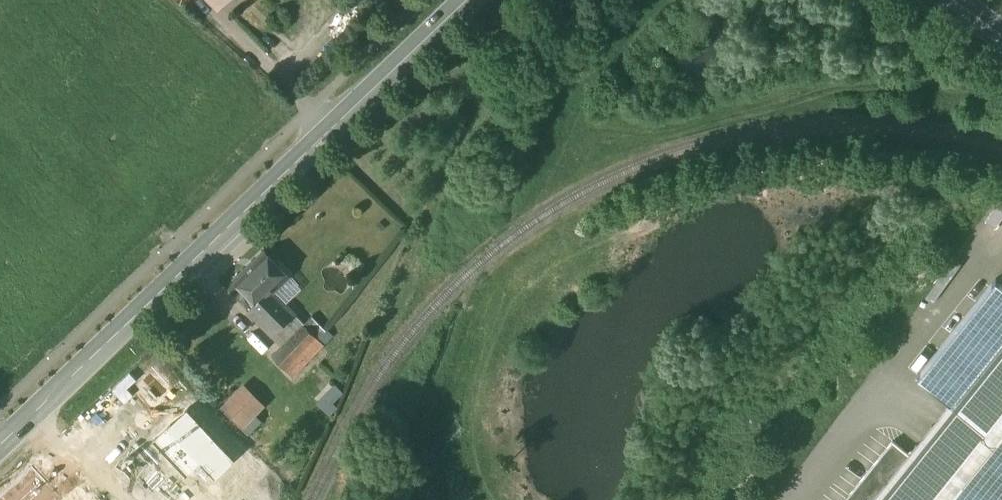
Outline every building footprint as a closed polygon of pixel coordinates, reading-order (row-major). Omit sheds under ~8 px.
[(266,250),(234,280),(246,292),(241,296),(249,310),(247,312),(272,337),(296,314),(274,291),(291,275),(266,250)] [(997,278),(919,375),(952,401),(910,453),(872,499),(1001,499),(1001,282),(997,278)] [(304,324),(272,356),(293,377),(324,345),(304,324)] [(265,405),(244,384),(222,405),(242,426),(265,405)] [(845,499),(872,499),(910,453),(894,440),(845,499)]
